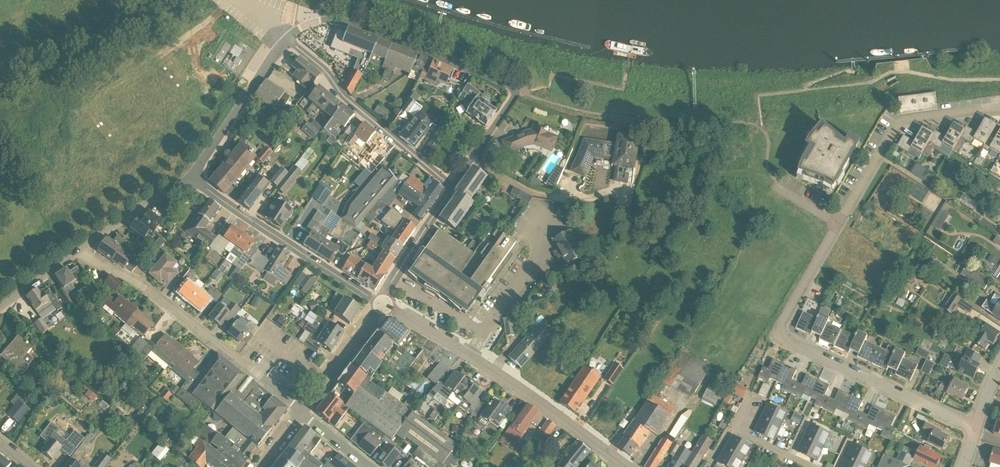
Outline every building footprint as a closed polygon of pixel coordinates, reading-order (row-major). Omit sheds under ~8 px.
[(378,40),(348,28),(345,35),(337,32),(330,49),(355,59),(358,60),(353,71),(361,75),(369,62),(378,40)] [(369,62),(382,68),(383,67),(386,69),(386,68),(393,71),(403,50),(378,40),(369,62)] [(421,76),(423,70),(428,60),(403,50),(393,71),(393,72),(394,72),(396,69),(410,75),(409,77),(417,81),(420,75),(421,76)] [(234,62),(239,65),(242,60),(237,57),(234,62)] [(309,89),(320,74),(300,58),(293,66),(299,71),(295,77),(294,76),(293,77),(309,89)] [(452,69),(445,66),(434,62),(430,72),(423,70),(421,76),(420,79),(427,82),(428,77),(446,84),(452,69)] [(358,82),(349,77),(343,87),(351,95),(358,82)] [(254,96),(265,105),(284,106),(291,96),(266,80),(254,96)] [(468,85),(462,93),(467,95),(474,101),(466,113),(486,127),(497,111),(496,111),(489,105),(485,103),(486,102),(488,102),(489,100),(490,98),(490,96),(488,95),(486,94),(484,94),(483,95),(480,94),(480,93),(468,85)] [(310,107),(309,108),(312,111),(327,93),(319,87),(312,94),(308,100),(313,104),(310,107)] [(898,95),(899,111),(937,109),(935,92),(898,95)] [(324,113),(335,100),(327,93),(312,111),(316,114),(320,109),(324,113)] [(415,103),(409,99),(402,110),(408,114),(415,103)] [(325,121),(329,124),(343,106),(335,100),(324,113),(328,117),(325,121)] [(309,108),(310,107),(307,105),(304,109),(307,112),(309,114),(312,111),(309,108)] [(387,111),(378,105),(375,111),(383,117),(387,111)] [(324,130),(335,139),(337,137),(340,133),(335,129),(339,124),(344,128),(354,116),(343,106),(329,124),(324,130)] [(428,128),(435,118),(423,109),(400,137),(414,148),(429,129),(428,128)] [(437,126),(443,119),(438,115),(436,118),(432,123),(437,126)] [(997,125),(998,122),(992,118),(990,121),(986,119),(978,133),(967,126),(961,138),(972,144),(975,139),(984,145),(997,125)] [(961,138),(967,126),(960,122),(958,126),(954,123),(946,137),(936,131),(922,154),(928,158),(935,146),(941,149),(944,144),(954,150),(956,145),(961,138)] [(318,133),(310,126),(307,123),(301,130),(312,140),(312,139),(318,133)] [(366,145),(376,133),(364,123),(355,135),(352,133),(345,142),(352,147),(358,140),(366,145)] [(799,178),(824,187),(825,186),(833,190),(847,166),(845,165),(852,152),(837,143),(838,139),(819,123),(811,134),(815,137),(811,141),(803,156),(807,159),(804,163),(799,178)] [(550,131),(548,130),(536,125),(532,133),(528,134),(527,132),(504,142),(508,151),(509,154),(527,146),(534,145),(553,153),(554,149),(558,137),(549,133),(550,131)] [(997,125),(984,145),(983,148),(989,152),(991,149),(999,154),(999,127),(997,125)] [(922,154),(936,131),(929,127),(927,130),(923,128),(915,142),(904,135),(897,146),(909,153),(912,148),(922,154)] [(572,171),(585,177),(590,167),(588,166),(593,154),(613,157),(612,165),(617,166),(615,181),(627,183),(630,168),(635,169),(639,145),(640,137),(619,134),(617,145),(604,143),(586,140),(572,171)] [(428,146),(434,151),(442,141),(436,136),(428,146)] [(255,156),(249,151),(242,145),(211,182),(224,193),(255,156)] [(962,148),(956,145),(954,150),(953,150),(959,154),(962,148)] [(264,163),(269,156),(263,151),(257,158),(264,163)] [(901,155),(894,151),(891,156),(897,160),(901,155)] [(503,159),(497,156),(491,166),(497,169),(503,159)] [(979,166),(982,160),(978,157),(974,164),(979,166)] [(299,161),(295,166),(301,172),(305,167),(299,161)] [(910,172),(921,179),(927,169),(916,162),(910,172)] [(381,232),(385,236),(403,247),(415,230),(407,224),(389,208),(398,196),(398,195),(397,194),(405,183),(399,179),(398,179),(397,181),(379,164),(347,204),(341,219),(355,228),(364,218),(371,223),(374,219),(379,223),(381,223),(377,227),(381,232)] [(276,188),(284,194),(302,172),(301,172),(295,166),(294,166),(276,188)] [(469,202),(486,178),(472,168),(455,192),(457,194),(473,205),(473,204),(469,202)] [(269,185),(268,184),(257,175),(238,202),(250,211),(269,185)] [(559,181),(551,175),(546,183),(555,189),(559,181)] [(925,180),(931,184),(936,178),(931,175),(928,176),(925,180)] [(444,190),(429,178),(423,186),(411,176),(405,183),(434,204),(444,190)] [(904,192),(922,202),(929,189),(911,179),(904,192)] [(320,185),(312,198),(324,206),(332,194),(331,193),(333,190),(322,183),(320,186),(320,185)] [(422,221),(434,204),(405,183),(397,194),(398,195),(398,196),(415,209),(412,213),(422,221)] [(534,198),(531,197),(514,187),(511,194),(521,200),(519,205),(525,209),(533,198),(534,198)] [(461,222),(473,205),(457,194),(439,218),(455,230),(461,222)] [(207,247),(215,236),(205,229),(220,208),(209,200),(186,231),(198,239),(197,240),(207,247)] [(283,228),(294,211),(277,200),(265,217),(283,228)] [(169,213),(173,207),(169,204),(165,210),(169,213)] [(164,210),(158,206),(157,206),(164,211),(163,213),(155,207),(152,212),(150,211),(143,220),(139,217),(138,218),(141,220),(134,230),(131,228),(131,229),(148,241),(168,213),(164,210)] [(325,240),(328,234),(320,229),(328,217),(318,211),(305,231),(311,235),(304,245),(317,254),(326,241),(325,240)] [(489,218),(485,224),(491,229),(496,222),(489,218)] [(353,228),(341,220),(331,236),(339,241),(343,244),(353,228)] [(236,246),(243,235),(232,227),(223,240),(218,237),(217,238),(215,236),(207,247),(210,249),(210,248),(220,255),(224,250),(225,251),(226,249),(231,253),(236,246)] [(325,240),(326,241),(317,254),(331,262),(336,254),(337,252),(343,256),(349,248),(350,249),(361,233),(353,228),(343,244),(339,241),(328,234),(325,240)] [(506,239),(509,236),(508,236),(506,239),(492,229),(474,254),(439,230),(424,251),(425,252),(411,272),(411,271),(411,270),(407,274),(416,282),(416,281),(420,284),(424,287),(439,295),(440,293),(449,299),(447,301),(460,313),(460,312),(462,309),(466,312),(465,314),(466,314),(476,299),(481,302),(481,303),(486,294),(514,255),(513,255),(512,256),(509,254),(517,242),(514,245),(506,239)] [(554,252),(558,260),(564,271),(570,268),(570,269),(578,265),(580,266),(586,263),(583,257),(586,255),(583,249),(586,247),(579,235),(575,237),(571,230),(554,240),(559,249),(554,252)] [(385,236),(388,238),(385,242),(372,234),(368,239),(395,259),(403,247),(385,236)] [(107,238),(97,251),(118,265),(119,264),(125,268),(126,267),(133,272),(137,264),(131,260),(134,256),(122,248),(127,241),(118,235),(113,242),(107,238)] [(247,254),(255,242),(243,235),(236,246),(231,253),(230,253),(231,254),(228,257),(235,262),(233,264),(237,267),(233,273),(238,276),(241,271),(242,271),(252,257),(247,254)] [(395,259),(368,239),(371,242),(367,247),(380,255),(375,264),(387,272),(395,259)] [(473,240),(467,249),(473,253),(479,245),(473,240)] [(280,268),(290,253),(280,247),(276,252),(271,248),(264,258),(270,261),(264,271),(267,273),(264,279),(273,285),(277,279),(286,285),(292,275),(280,268)] [(211,255),(205,250),(200,255),(207,261),(211,255)] [(172,269),(177,262),(166,253),(152,270),(153,270),(150,274),(160,283),(163,280),(169,284),(178,273),(172,269)] [(995,265),(999,259),(992,254),(988,261),(995,265)] [(366,266),(365,265),(352,257),(343,271),(357,280),(366,266)] [(384,278),(387,272),(375,264),(372,269),(366,266),(357,280),(376,291),(384,278)] [(212,273),(215,268),(210,265),(207,269),(212,273)] [(961,275),(985,290),(991,281),(967,265),(961,275)] [(71,283),(80,277),(75,270),(71,274),(67,268),(55,277),(63,289),(57,292),(66,305),(68,307),(75,301),(69,292),(75,288),(71,283)] [(190,302),(199,291),(193,286),(198,280),(194,276),(196,274),(190,269),(183,278),(188,283),(179,293),(190,302)] [(224,275),(223,274),(219,270),(217,269),(211,276),(218,281),(223,275),(224,275)] [(121,284),(111,276),(104,283),(115,292),(121,284)] [(308,292),(317,280),(312,277),(310,279),(304,288),(308,292)] [(674,295),(657,284),(651,292),(668,303),(674,295)] [(27,298),(41,319),(42,318),(43,320),(57,310),(57,311),(63,308),(56,297),(50,289),(42,295),(38,290),(27,298)] [(201,311),(208,302),(213,306),(222,295),(217,290),(214,293),(210,290),(207,293),(202,289),(199,291),(190,302),(201,311)] [(350,324),(360,309),(345,298),(344,298),(337,293),(335,296),(336,297),(335,299),(340,303),(333,313),(350,324)] [(997,293),(990,303),(987,301),(983,308),(999,319),(999,320),(999,295),(997,293)] [(952,294),(943,309),(953,316),(963,301),(952,294)] [(126,324),(138,310),(132,305),(131,306),(120,297),(116,302),(109,296),(103,304),(115,314),(114,315),(126,324)] [(232,322),(237,314),(240,310),(230,301),(224,309),(219,305),(209,318),(220,326),(227,318),(232,322)] [(309,303),(312,313),(320,310),(317,301),(309,303)] [(822,306),(820,312),(829,316),(831,310),(822,306)] [(138,333),(143,337),(153,325),(143,316),(144,315),(138,310),(126,324),(137,334),(138,333)] [(809,334),(816,318),(804,312),(796,328),(809,334)] [(828,323),(829,321),(830,318),(821,314),(819,317),(818,316),(818,318),(816,318),(809,334),(811,335),(814,329),(822,333),(820,339),(822,340),(829,324),(828,323)] [(275,324),(282,328),(283,327),(288,320),(282,316),(276,322),(275,324)] [(344,333),(336,327),(318,316),(312,326),(338,343),(344,333)] [(511,317),(504,319),(507,337),(514,336),(511,317)] [(49,329),(43,320),(42,318),(41,319),(34,324),(42,334),(49,329)] [(993,328),(987,324),(986,325),(979,319),(972,328),(978,332),(974,337),(972,335),(969,339),(983,349),(989,341),(993,345),(999,335),(999,333),(993,328)] [(305,327),(308,324),(303,320),(299,326),(304,329),(305,327)] [(413,343),(419,335),(411,331),(409,333),(392,320),(387,320),(377,332),(397,349),(399,346),(406,352),(413,344),(422,349),(413,343)] [(520,368),(527,361),(550,335),(534,320),(528,326),(529,327),(534,331),(528,338),(509,358),(520,368)] [(260,328),(252,322),(250,321),(245,328),(238,322),(228,333),(240,342),(248,332),(253,336),(260,328)] [(338,343),(312,326),(308,323),(303,330),(312,335),(315,335),(319,338),(316,343),(331,352),(338,343)] [(834,346),(842,330),(829,324),(822,340),(834,346)] [(117,334),(121,329),(116,325),(112,329),(117,334)] [(847,352),(855,336),(842,330),(834,346),(847,352)] [(382,362),(400,379),(403,376),(410,381),(423,365),(416,360),(406,352),(399,346),(397,349),(377,332),(363,350),(381,363),(382,362)] [(856,336),(855,336),(847,352),(849,353),(852,347),(860,351),(858,357),(860,358),(867,342),(865,341),(868,336),(858,332),(856,336)] [(154,349),(148,344),(139,355),(145,360),(151,352),(168,366),(183,348),(177,343),(176,344),(166,335),(154,349)] [(428,359),(438,346),(419,335),(413,343),(422,349),(424,350),(416,360),(423,365),(428,359)] [(33,347),(27,343),(20,337),(9,349),(8,348),(1,357),(22,375),(29,366),(34,360),(27,354),(33,347)] [(131,349),(139,355),(148,344),(141,337),(131,349)] [(872,364),(880,348),(867,342),(860,358),(872,364)] [(459,359),(460,359),(438,346),(428,359),(434,363),(435,362),(437,363),(439,361),(441,362),(428,379),(435,385),(446,372),(448,373),(459,359)] [(671,387),(692,398),(710,367),(690,355),(692,352),(683,347),(681,350),(662,381),(671,387)] [(194,369),(199,363),(188,354),(189,353),(183,348),(168,366),(188,381),(182,388),(187,392),(201,374),(194,369)] [(887,370),(890,365),(894,355),(887,351),(880,348),(872,364),(885,370),(887,370)] [(927,360),(930,354),(919,348),(916,354),(927,360)] [(382,364),(380,363),(381,363),(363,350),(352,366),(351,366),(338,384),(354,395),(360,387),(379,402),(386,393),(369,381),(374,375),(382,364)] [(896,350),(894,355),(890,365),(898,369),(903,359),(904,358),(905,354),(896,350)] [(977,365),(981,357),(969,350),(961,363),(945,354),(940,365),(948,369),(949,367),(964,375),(965,374),(974,379),(980,366),(977,365)] [(288,409),(218,353),(201,374),(187,392),(182,388),(175,396),(195,412),(202,403),(215,413),(213,419),(218,423),(223,421),(232,428),(233,427),(257,447),(258,447),(261,443),(288,409)] [(770,378),(777,382),(778,379),(785,365),(773,359),(769,369),(764,367),(758,378),(768,383),(769,381),(770,378)] [(911,381),(918,365),(903,359),(898,369),(895,374),(898,376),(911,381)] [(930,361),(927,360),(921,371),(929,376),(935,364),(930,361)] [(621,366),(617,364),(615,363),(604,379),(613,385),(624,369),(621,366)] [(782,389),(792,393),(797,382),(792,380),(797,370),(785,365),(778,379),(777,382),(784,385),(782,389)] [(574,413),(581,402),(583,404),(601,377),(585,366),(560,403),(574,413)] [(453,393),(454,391),(466,375),(462,372),(459,375),(455,372),(445,387),(439,383),(437,385),(428,395),(432,399),(433,400),(438,394),(447,401),(453,393)] [(463,401),(476,383),(471,379),(469,382),(464,379),(466,375),(454,391),(458,394),(456,396),(463,401)] [(716,375),(702,399),(715,407),(729,382),(716,375)] [(811,397),(811,395),(818,380),(807,375),(802,385),(797,382),(792,393),(801,398),(803,394),(811,397)] [(815,405),(825,409),(830,398),(826,396),(830,386),(818,380),(811,395),(811,397),(817,400),(815,405)] [(969,387),(960,383),(955,380),(951,387),(942,382),(938,389),(953,397),(954,395),(963,400),(969,387)] [(472,416),(482,402),(477,399),(482,392),(478,389),(480,386),(476,383),(463,401),(459,406),(472,416)] [(747,390),(734,383),(729,392),(743,398),(747,390)] [(174,385),(169,390),(176,395),(180,390),(174,385)] [(442,465),(458,445),(412,412),(405,422),(379,402),(360,387),(354,395),(345,406),(349,409),(365,421),(366,420),(374,427),(387,436),(386,437),(391,441),(395,435),(403,441),(406,438),(418,448),(431,457),(439,463),(441,465),(442,465)] [(769,392),(764,390),(762,389),(759,395),(766,398),(769,392)] [(98,396),(89,390),(85,395),(93,402),(98,396)] [(844,413),(845,410),(851,396),(840,390),(835,400),(830,398),(825,409),(835,414),(837,409),(844,413)] [(943,394),(939,390),(934,394),(938,398),(943,394)] [(19,400),(15,405),(21,410),(25,405),(29,399),(19,392),(15,397),(19,400)] [(335,428),(349,409),(345,406),(330,395),(316,412),(335,428)] [(671,415),(675,408),(652,395),(647,402),(623,437),(625,439),(619,448),(630,456),(637,447),(639,448),(650,432),(658,437),(672,416),(671,415)] [(848,420),(858,424),(863,413),(859,411),(863,401),(851,396),(845,410),(844,413),(850,416),(848,420)] [(498,429),(512,410),(505,404),(502,407),(492,400),(480,416),(481,417),(479,419),(479,424),(485,428),(490,422),(498,429)] [(513,449),(539,413),(526,404),(509,428),(501,440),(513,449)] [(762,418),(781,427),(787,413),(768,404),(762,418)] [(141,408),(136,416),(141,420),(149,409),(145,406),(142,409),(141,408)] [(877,428),(878,426),(885,411),(873,406),(868,416),(863,413),(858,424),(868,429),(870,425),(877,428)] [(435,421),(440,414),(435,410),(430,417),(435,421)] [(817,420),(820,413),(813,410),(810,417),(817,420)] [(885,411),(878,426),(877,428),(883,431),(881,436),(891,441),(897,429),(892,427),(896,417),(885,411)] [(800,425),(803,417),(795,413),(791,420),(800,425)] [(688,419),(682,415),(671,434),(668,433),(665,439),(646,466),(659,466),(667,454),(674,442),(688,419)] [(774,441),(781,427),(762,418),(755,432),(774,441)] [(529,450),(535,455),(556,426),(548,419),(534,438),(537,439),(529,450)] [(358,447),(374,427),(366,420),(365,421),(350,441),(358,447)] [(52,460),(58,452),(61,448),(67,441),(66,441),(57,434),(60,429),(51,422),(40,436),(47,442),(45,444),(47,446),(42,452),(52,460)] [(929,442),(934,445),(943,449),(944,448),(945,448),(947,444),(946,444),(949,437),(941,433),(942,431),(926,423),(923,430),(932,435),(929,442)] [(804,438),(824,447),(830,433),(811,424),(804,438)] [(232,428),(225,438),(218,433),(218,434),(215,432),(216,430),(215,426),(213,425),(209,425),(208,427),(205,425),(198,434),(218,449),(217,451),(216,451),(236,466),(242,466),(249,458),(249,457),(257,447),(233,427),(232,428)] [(321,440),(304,427),(288,449),(303,460),(299,466),(300,466),(324,466),(323,466),(309,455),(321,440)] [(371,457),(386,437),(387,436),(374,427),(358,447),(371,457)] [(61,448),(72,456),(85,439),(75,430),(66,441),(67,441),(61,448)] [(83,442),(87,446),(95,436),(91,433),(83,442)] [(704,436),(703,436),(693,453),(687,462),(684,466),(698,466),(703,459),(702,459),(712,442),(704,436)] [(744,459),(752,446),(733,436),(726,449),(744,459)] [(217,451),(200,438),(193,446),(197,449),(188,459),(195,465),(198,466),(205,466),(208,464),(211,466),(236,466),(216,451),(217,451)] [(403,451),(386,438),(379,447),(384,451),(376,461),(384,466),(390,466),(403,451)] [(824,447),(804,438),(798,452),(817,461),(824,447)] [(591,450),(578,441),(559,466),(560,466),(578,466),(591,450)] [(687,462),(693,453),(682,447),(674,442),(667,454),(674,458),(669,466),(684,466),(687,462)] [(76,463),(81,457),(84,459),(92,450),(87,446),(83,443),(64,466),(81,466),(76,463)] [(318,454),(335,466),(356,466),(326,443),(318,454)] [(872,453),(853,444),(847,458),(866,466),(872,453)] [(933,454),(930,452),(931,449),(926,446),(924,448),(921,447),(920,449),(919,449),(918,450),(917,451),(916,451),(916,452),(915,453),(915,454),(915,455),(915,456),(915,457),(915,459),(931,466),(938,466),(942,458),(933,454)] [(426,464),(430,466),(436,466),(439,463),(418,448),(413,454),(426,464)] [(299,466),(303,460),(288,449),(281,458),(293,466),(300,466),(299,466)] [(744,459),(726,449),(718,462),(727,466),(739,466),(744,459)] [(994,450),(990,463),(991,463),(990,466),(999,466),(999,451),(994,450)] [(897,460),(910,466),(914,458),(901,451),(897,460)] [(94,466),(106,466),(111,460),(103,454),(94,466)] [(11,464),(0,455),(0,466),(9,466),(11,464)] [(897,461),(885,455),(878,466),(894,466),(897,461)] [(281,458),(274,466),(293,466),(281,458)] [(866,466),(847,458),(843,466),(866,466)]
